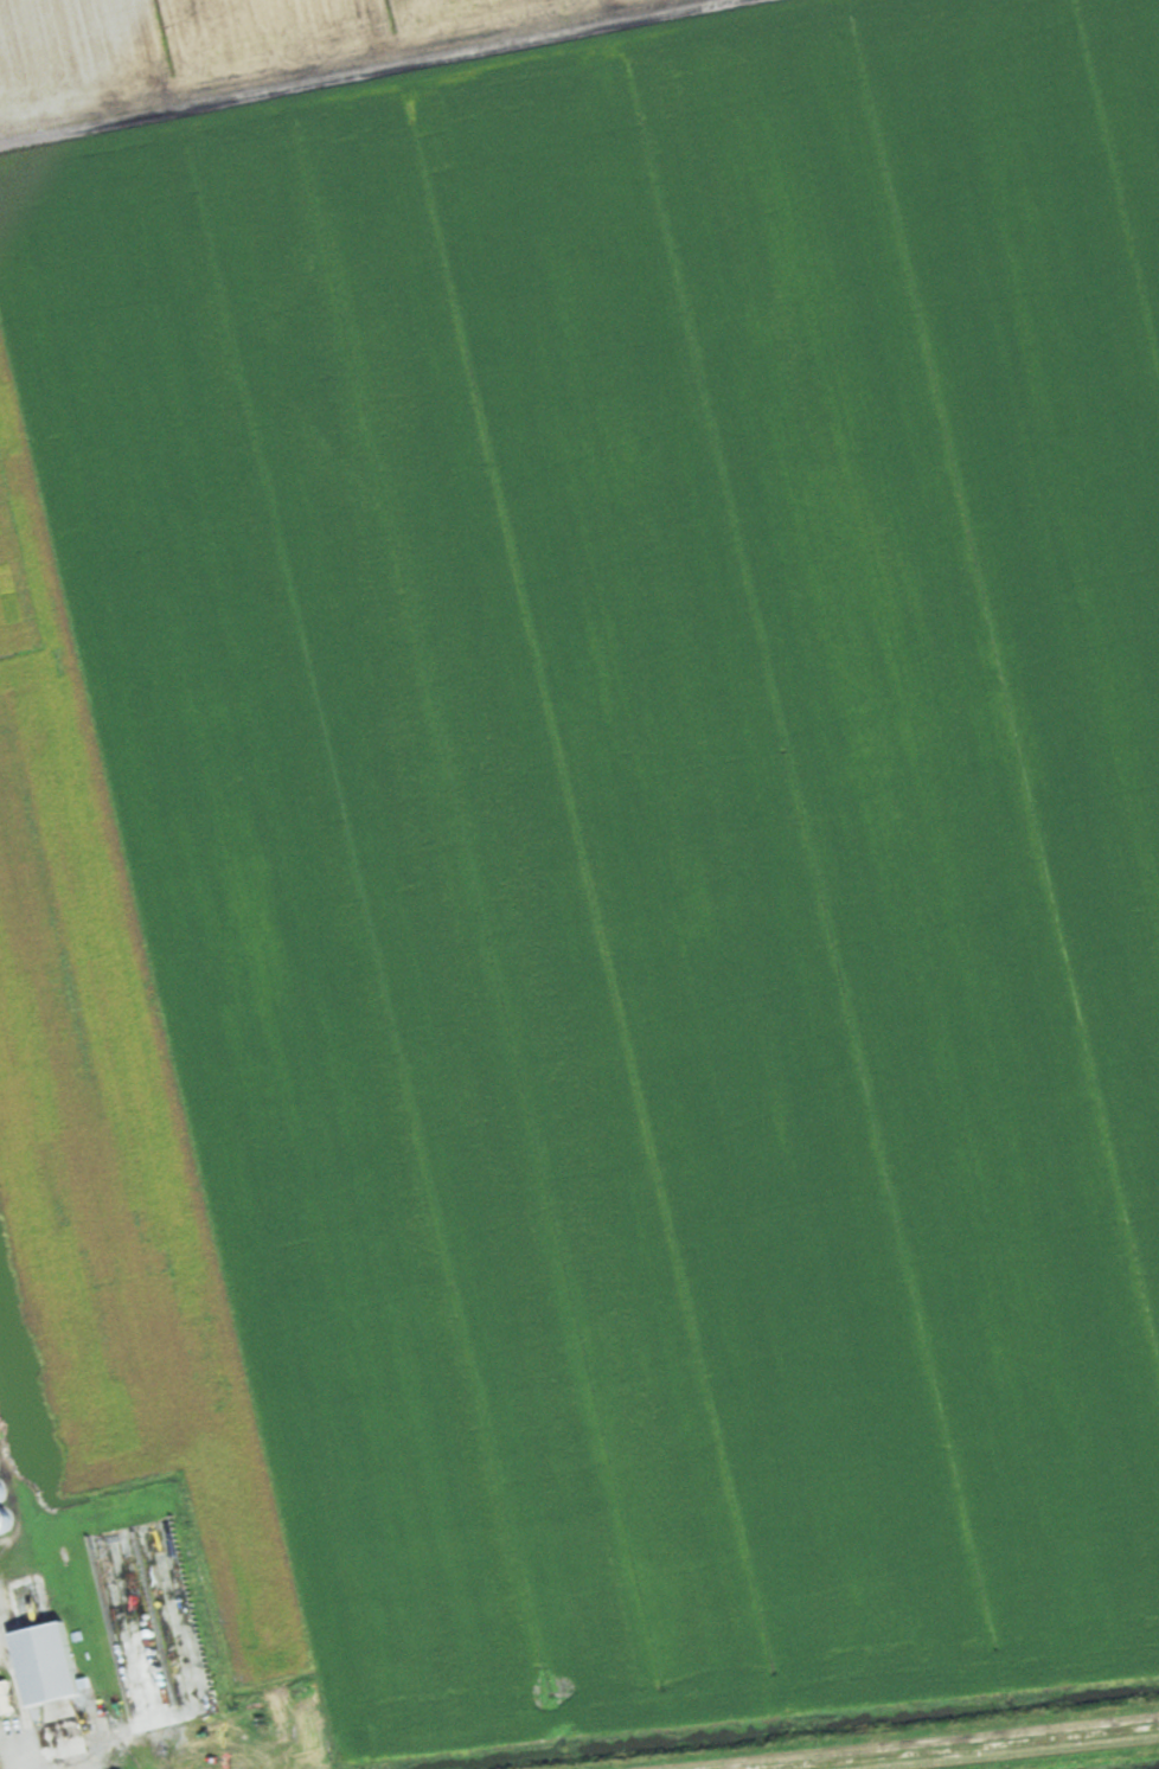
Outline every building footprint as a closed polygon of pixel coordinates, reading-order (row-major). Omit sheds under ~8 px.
[(11,1636),(27,1710),(82,1699),(66,1624),(11,1636)] [(8,1683),(0,1684),(0,1716),(14,1713),(8,1683)]
